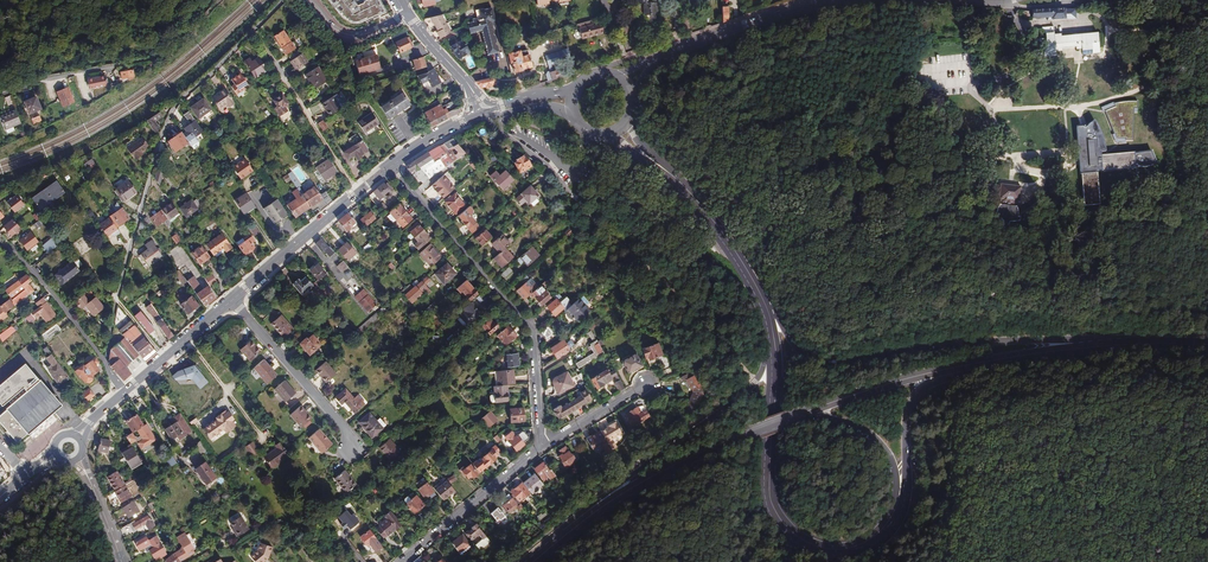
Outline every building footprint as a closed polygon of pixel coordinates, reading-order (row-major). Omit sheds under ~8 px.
[(377,0),(364,0),(360,2),(358,0),(330,0),(344,16),(345,14),(349,19),(356,21),(364,19),(365,21),(370,18),(371,19),(387,12),(381,2),(377,0)] [(653,4),(644,4),(644,16),(657,15),(656,11),(658,11),(658,6),(656,6),(656,4),(653,4)] [(468,23),(470,32),(481,29),(488,55),(498,52),(490,21),(494,20),(491,8),(489,9),(489,7),(484,8),(484,10),(479,11),(482,20),(468,23)] [(1064,10),(1039,11),(1031,11),(1032,19),(1037,18),(1046,18),(1047,21),(1052,21),(1052,20),(1065,19),(1074,18),(1074,10),(1064,11),(1064,10)] [(440,15),(450,32),(452,31),(442,14),(440,15)] [(437,30),(441,37),(450,32),(440,15),(429,17),(435,26),(436,29),(437,30)] [(435,26),(429,17),(424,19),(431,29),(435,26)] [(579,28),(582,39),(605,32),(603,24),(594,26),(593,24),(579,28)] [(1056,26),(1044,27),(1045,37),(1046,37),(1047,44),(1047,49),(1043,49),(1044,57),(1056,56),(1055,52),(1062,51),(1061,49),(1061,47),(1075,46),(1075,48),(1075,50),(1081,49),(1081,50),(1093,49),(1093,54),(1099,54),(1097,33),(1063,36),(1062,34),(1056,35),(1056,26)] [(433,33),(438,39),(441,37),(437,30),(433,33)] [(281,48),(286,54),(295,48),(291,42),(290,42),(283,31),(274,36),(282,48),(281,48)] [(408,36),(405,38),(395,42),(402,57),(412,53),(409,48),(410,48),(408,43),(411,42),(408,36)] [(618,57),(625,55),(621,39),(612,42),(614,48),(615,47),(618,57)] [(459,42),(450,46),(456,57),(458,56),(459,58),(469,52),(464,42),(460,44),(459,42)] [(508,54),(510,62),(511,62),(512,62),(514,72),(521,71),(521,69),(531,67),(528,55),(527,49),(519,51),(508,54)] [(1042,57),(1041,51),(1038,50),(1033,50),(1034,58),(1042,57)] [(571,58),(569,51),(546,59),(550,70),(551,73),(554,72),(551,65),(571,58)] [(291,60),(299,56),(296,52),(289,57),(291,60)] [(358,64),(361,74),(383,67),(379,54),(366,58),(365,52),(352,56),(355,65),(358,64)] [(302,54),(290,61),(296,70),(307,62),(302,54)] [(244,61),(255,78),(266,70),(258,57),(251,62),(249,58),(244,61)] [(413,60),(416,70),(426,67),(425,64),(423,57),(413,60)] [(305,75),(314,89),(327,81),(317,67),(305,75)] [(427,73),(418,76),(424,87),(428,85),(430,84),(431,85),(432,87),(435,86),(441,83),(433,68),(427,73)] [(441,83),(444,81),(439,76),(433,68),(441,83)] [(548,81),(565,76),(562,69),(554,72),(551,73),(550,70),(547,72),(546,74),(548,81)] [(121,72),(122,79),(134,77),(133,70),(121,72)] [(243,86),(247,84),(240,73),(231,79),(234,85),(231,87),(236,95),(245,89),(243,86)] [(88,80),(90,89),(107,86),(105,76),(88,80)] [(475,81),(481,88),(486,86),(487,88),(492,87),(492,85),(500,83),(499,80),(496,81),(495,77),(475,81)] [(57,92),(63,107),(75,102),(69,87),(57,92)] [(234,103),(224,89),(211,98),(220,110),(227,105),(228,107),(234,103)] [(380,107),(388,119),(410,104),(402,92),(380,107)] [(274,108),(279,116),(287,111),(286,108),(284,106),(288,103),(287,101),(292,98),(288,93),(283,96),(282,94),(273,100),(277,107),(274,108)] [(322,103),(330,116),(341,109),(333,96),(322,103)] [(24,102),(29,114),(41,109),(36,97),(24,102)] [(190,108),(198,119),(211,110),(203,98),(190,108)] [(431,109),(431,110),(440,105),(440,104),(438,101),(429,106),(431,109)] [(456,101),(441,107),(443,110),(446,108),(449,113),(460,107),(456,101)] [(1136,110),(1136,104),(1130,103),(1125,104),(1120,104),(1114,106),(1114,108),(1104,113),(1114,135),(1115,135),(1117,140),(1126,140),(1126,142),(1132,141),(1133,111),(1136,110)] [(440,105),(431,110),(438,123),(447,118),(462,111),(460,107),(449,113),(446,108),(443,110),(441,107),(440,105)] [(424,113),(431,127),(438,123),(431,109),(424,113)] [(1,117),(6,129),(21,123),(16,111),(1,117)] [(159,112),(147,120),(155,132),(159,128),(155,122),(160,118),(159,116),(161,115),(159,112)] [(357,123),(364,133),(379,123),(372,113),(357,123)] [(40,116),(31,120),(33,124),(42,121),(40,116)] [(192,139),(203,131),(194,118),(190,120),(192,123),(184,128),(192,139)] [(318,123),(323,130),(327,128),(323,120),(318,123)] [(1083,127),(1076,127),(1079,153),(1080,174),(1081,174),(1084,206),(1100,204),(1096,170),(1135,167),(1134,164),(1137,164),(1137,165),(1139,166),(1142,166),(1144,165),(1146,165),(1148,165),(1150,165),(1152,165),(1154,164),(1156,164),(1155,151),(1138,153),(1138,152),(1105,155),(1105,151),(1110,151),(1109,149),(1108,146),(1107,143),(1105,139),(1104,136),(1102,133),(1100,130),(1098,127),(1095,124),(1093,122),(1088,125),(1089,127),(1083,129),(1083,127)] [(931,133),(936,139),(939,136),(938,135),(940,133),(936,128),(931,133)] [(175,152),(189,142),(182,132),(168,142),(175,152)] [(354,155),(357,160),(362,157),(361,155),(370,149),(359,132),(347,139),(352,147),(344,152),(348,159),(354,155)] [(148,145),(143,137),(127,149),(135,160),(141,156),(140,154),(142,153),(147,149),(146,147),(148,145)] [(120,146),(116,139),(111,141),(116,149),(120,146)] [(465,153),(452,139),(439,146),(453,162),(465,153)] [(414,161),(429,179),(445,168),(453,162),(439,146),(428,152),(414,161)] [(514,163),(519,173),(532,166),(526,155),(513,162),(514,163)] [(316,168),(329,160),(327,156),(314,164),(316,168)] [(232,167),(241,179),(253,171),(245,158),(232,167)] [(316,168),(325,180),(337,172),(329,160),(316,168)] [(429,179),(414,161),(406,167),(407,169),(404,171),(408,176),(411,175),(414,173),(423,183),(429,179)] [(320,183),(325,180),(316,168),(312,171),(320,183)] [(490,176),(502,190),(513,180),(505,171),(499,175),(496,171),(490,176)] [(291,180),(294,184),(296,182),(293,177),(294,177),(291,172),(287,174),(291,180)] [(286,183),(291,180),(287,174),(282,177),(286,183)] [(436,178),(440,185),(444,182),(440,175),(436,178)] [(441,185),(435,177),(424,185),(429,193),(441,185)] [(31,198),(40,210),(65,193),(56,180),(31,198)] [(122,203),(136,192),(128,181),(114,191),(122,203)] [(297,189),(299,192),(302,190),(296,182),(294,184),(297,189)] [(385,184),(384,183),(377,188),(373,192),(379,200),(383,197),(384,197),(385,196),(388,198),(391,196),(389,193),(391,192),(390,191),(393,189),(387,182),(385,184)] [(1009,185),(1000,184),(999,199),(1001,199),(1000,204),(999,204),(997,210),(995,216),(995,218),(1001,220),(1003,221),(1003,225),(1008,225),(1010,222),(1014,222),(1020,221),(1020,216),(1020,217),(1018,217),(1018,213),(1018,208),(1017,206),(1016,206),(1017,201),(1019,201),(1021,187),(1009,185)] [(310,208),(313,212),(318,208),(320,211),(327,205),(314,186),(301,195),(310,208)] [(539,196),(530,186),(515,198),(521,205),(527,200),(529,204),(530,203),(533,206),(539,201),(536,198),(539,196)] [(301,195),(297,189),(292,192),(296,198),(286,205),(295,218),(310,208),(301,195)] [(455,194),(464,205),(466,203),(457,192),(455,194)] [(234,201),(244,215),(255,207),(246,193),(234,201)] [(445,202),(456,214),(465,206),(464,205),(455,194),(454,194),(451,196),(448,199),(445,202)] [(7,203),(14,212),(24,205),(16,196),(7,203)] [(191,200),(180,208),(186,217),(201,207),(196,199),(192,202),(191,200)] [(282,217),(287,213),(278,199),(264,209),(273,222),(275,221),(275,222),(279,220),(277,218),(281,216),(282,217)] [(109,218),(116,227),(129,218),(122,208),(121,208),(117,202),(113,208),(115,211),(116,212),(109,217),(109,218)] [(383,202),(377,207),(383,213),(389,208),(383,202)] [(161,210),(168,220),(179,213),(171,203),(161,210)] [(406,211),(407,210),(404,206),(403,208),(399,204),(389,213),(390,213),(396,220),(406,211)] [(462,220),(461,221),(472,233),(480,226),(469,214),(471,212),(471,210),(468,206),(458,216),(462,220)] [(168,226),(171,224),(168,220),(161,210),(156,213),(154,215),(150,217),(156,226),(165,221),(168,226)] [(348,213),(355,222),(359,218),(352,210),(348,213)] [(370,211),(359,220),(366,227),(376,218),(370,211)] [(402,228),(412,219),(406,211),(396,220),(402,228)] [(355,222),(348,213),(338,221),(347,232),(351,229),(350,227),(356,222),(355,222)] [(386,217),(392,223),(396,220),(390,213),(386,217)] [(107,236),(117,229),(116,227),(109,218),(99,225),(107,236)] [(12,220),(4,227),(11,236),(14,234),(17,231),(20,229),(12,220)] [(39,221),(34,225),(37,229),(42,225),(39,221)] [(407,230),(414,238),(423,230),(418,224),(417,226),(415,223),(407,230)] [(189,235),(193,233),(188,226),(185,228),(189,235)] [(475,238),(485,230),(483,228),(473,236),(475,238)] [(564,234),(567,237),(572,232),(569,229),(564,234)] [(418,250),(431,239),(423,230),(414,238),(418,242),(414,245),(418,250)] [(475,238),(482,246),(492,238),(485,230),(475,238)] [(19,240),(27,250),(29,248),(35,243),(38,242),(30,232),(19,240)] [(176,244),(182,240),(177,233),(171,237),(176,244)] [(222,233),(207,244),(206,245),(213,255),(223,248),(226,252),(232,248),(222,233)] [(238,246),(252,237),(249,233),(236,242),(238,246)] [(586,245),(595,237),(592,233),(585,239),(587,242),(585,244),(586,245)] [(88,234),(73,241),(81,254),(95,247),(88,234)] [(491,244),(499,253),(505,248),(514,240),(511,236),(506,240),(502,235),(491,244)] [(254,240),(252,237),(238,246),(244,254),(254,247),(251,242),(254,240)] [(42,246),(48,253),(57,245),(52,238),(42,246)] [(329,246),(328,247),(321,239),(315,244),(322,252),(324,251),(329,257),(335,253),(329,246)] [(143,258),(148,265),(162,256),(161,255),(157,249),(154,245),(155,244),(152,240),(145,245),(148,249),(140,254),(138,256),(141,260),(143,258)] [(35,243),(29,248),(32,252),(38,247),(35,243)] [(338,250),(348,261),(356,253),(346,243),(338,250)] [(430,244),(419,254),(430,267),(442,257),(430,244)] [(185,264),(191,260),(179,245),(169,252),(181,268),(182,268),(180,265),(184,262),(185,264)] [(191,253),(200,265),(210,258),(202,245),(191,253)] [(519,258),(527,266),(539,255),(531,247),(519,258)] [(493,258),(501,267),(513,257),(505,248),(499,253),(493,258)] [(356,253),(348,261),(350,263),(358,256),(356,253)] [(609,264),(613,262),(608,255),(604,258),(609,264)] [(72,261),(78,268),(82,265),(77,258),(72,261)] [(60,286),(80,271),(78,268),(72,261),(53,276),(60,286)] [(342,272),(348,267),(343,261),(337,266),(342,272)] [(434,274),(443,284),(455,274),(446,263),(434,274)] [(318,280),(326,273),(317,264),(310,270),(318,280)] [(512,271),(509,267),(501,273),(505,277),(512,271)] [(187,281),(179,270),(174,273),(184,287),(186,286),(189,290),(192,288),(189,284),(187,281)] [(205,277),(210,286),(217,282),(212,273),(205,277)] [(12,300),(13,301),(12,302),(9,299),(0,306),(0,321),(8,316),(5,312),(25,297),(31,293),(33,291),(29,285),(27,283),(31,280),(26,274),(5,291),(12,300)] [(529,278),(526,274),(520,280),(523,283),(529,278)] [(90,284),(84,276),(77,281),(81,286),(82,285),(85,289),(90,284)] [(421,281),(416,286),(421,291),(426,286),(425,285),(430,280),(426,276),(421,280),(421,281)] [(312,286),(305,277),(300,282),(298,279),(292,284),(302,295),(312,286)] [(368,312),(372,308),(374,310),(378,307),(376,305),(353,278),(347,283),(343,279),(341,281),(345,285),(368,312)] [(195,279),(189,284),(192,288),(204,306),(215,298),(207,286),(203,290),(195,279)] [(315,282),(328,297),(332,293),(329,291),(333,288),(327,282),(324,285),(318,280),(315,282)] [(462,291),(465,295),(465,296),(469,301),(478,293),(474,288),(473,289),(466,281),(456,289),(460,293),(462,291)] [(540,285),(538,287),(535,283),(530,287),(527,284),(526,282),(516,291),(524,300),(527,297),(529,299),(533,296),(541,305),(550,297),(540,285)] [(412,288),(404,295),(412,303),(422,294),(422,293),(421,291),(416,286),(415,285),(412,288)] [(425,298),(431,292),(426,286),(421,291),(422,293),(422,294),(425,298)] [(86,290),(80,295),(83,299),(89,294),(86,290)] [(31,293),(25,297),(29,302),(37,297),(35,295),(33,296),(31,293)] [(145,295),(152,304),(154,303),(147,293),(145,295)] [(579,299),(586,306),(590,303),(583,295),(579,299)] [(180,305),(187,314),(199,306),(191,296),(180,305)] [(46,301),(43,297),(35,303),(38,307),(36,309),(46,322),(56,315),(46,301)] [(95,297),(85,305),(90,311),(85,315),(89,319),(104,307),(95,297)] [(402,297),(398,301),(405,309),(409,305),(402,297)] [(547,307),(555,316),(564,308),(556,299),(547,307)] [(574,317),(578,321),(590,311),(586,306),(579,299),(565,312),(572,319),(574,317)] [(423,317),(437,305),(434,302),(420,314),(423,317)] [(459,317),(468,327),(474,322),(473,321),(481,314),(478,310),(474,305),(473,306),(470,302),(462,309),(464,311),(459,317)] [(173,336),(151,303),(146,307),(169,339),(173,336)] [(371,317),(356,329),(360,334),(386,310),(383,307),(375,314),(376,315),(374,316),(376,319),(374,320),(371,317)] [(134,316),(149,334),(155,330),(140,311),(134,316)] [(35,319),(30,313),(25,318),(20,321),(23,325),(28,322),(30,324),(35,319)] [(423,317),(419,313),(411,320),(415,325),(423,317)] [(21,316),(18,318),(17,317),(13,320),(15,323),(15,324),(20,321),(23,319),(21,316)] [(271,324),(281,335),(285,332),(287,334),(293,329),(281,316),(271,324)] [(498,327),(493,322),(490,319),(482,326),(489,335),(498,327)] [(122,335),(134,325),(130,320),(118,330),(122,335)] [(73,325),(70,321),(61,329),(64,333),(70,328),(73,325)] [(591,330),(597,325),(594,322),(588,327),(591,330)] [(61,330),(56,323),(41,335),(46,341),(61,330)] [(122,335),(142,358),(153,349),(134,325),(122,335)] [(517,336),(508,326),(504,329),(497,336),(505,346),(513,339),(517,336)] [(11,327),(0,335),(0,338),(3,342),(16,331),(13,327),(11,327)] [(554,333),(548,327),(541,333),(547,339),(554,333)] [(155,330),(149,334),(156,343),(159,341),(158,339),(155,330)] [(579,368),(604,353),(591,330),(588,333),(593,342),(590,344),(591,345),(590,346),(594,353),(576,363),(579,368)] [(300,344),(309,354),(315,349),(319,344),(312,336),(307,340),(306,339),(300,344)] [(110,365),(123,380),(131,374),(125,367),(139,355),(124,338),(110,350),(108,362),(110,365)] [(331,346),(324,339),(320,343),(325,349),(327,348),(328,349),(331,346)] [(557,359),(569,351),(569,349),(564,340),(551,348),(557,359)] [(250,341),(241,349),(250,360),(260,352),(250,341)] [(658,343),(653,345),(642,349),(646,359),(648,358),(649,360),(658,357),(663,355),(658,343)] [(153,349),(142,358),(145,362),(156,352),(153,349)] [(508,367),(518,366),(516,353),(506,354),(508,367)] [(67,376),(51,354),(46,358),(50,363),(46,366),(52,375),(53,375),(54,377),(53,378),(57,383),(58,383),(62,380),(67,376)] [(622,361),(627,372),(641,365),(635,354),(622,361)] [(83,364),(74,371),(79,378),(80,377),(84,382),(85,382),(88,382),(91,381),(91,377),(92,376),(91,375),(98,370),(94,365),(98,362),(95,358),(84,365),(83,364)] [(254,368),(267,383),(277,375),(273,371),(272,371),(270,369),(271,368),(263,359),(254,368)] [(336,374),(325,361),(315,370),(326,383),(336,374)] [(25,363),(0,384),(0,404),(2,406),(8,401),(12,405),(0,415),(0,423),(16,443),(60,405),(25,363)] [(209,382),(193,364),(177,371),(173,376),(179,384),(191,378),(201,389),(209,382)] [(507,385),(515,384),(513,370),(497,371),(498,386),(507,385)] [(590,380),(596,389),(612,380),(611,377),(608,373),(606,370),(590,380)] [(689,402),(698,406),(704,390),(694,375),(690,377),(687,373),(680,377),(683,382),(686,380),(693,392),(689,402)] [(553,384),(558,394),(574,386),(568,374),(559,379),(558,376),(557,377),(555,378),(554,379),(554,380),(553,381),(553,382),(553,384)] [(274,389),(285,402),(296,393),(285,380),(274,389)] [(625,388),(620,380),(618,382),(615,383),(620,391),(625,388)] [(507,385),(498,386),(494,386),(495,395),(496,402),(496,403),(508,402),(507,390),(508,390),(507,385)] [(345,388),(335,397),(341,405),(344,402),(354,414),(365,404),(362,401),(364,400),(359,394),(354,398),(345,388)] [(94,396),(89,389),(82,394),(87,401),(94,396)] [(572,402),(577,410),(581,407),(581,406),(587,402),(588,403),(591,401),(591,400),(592,399),(586,390),(580,393),(582,396),(572,402)] [(291,408),(296,402),(291,398),(286,403),(291,408)] [(650,418),(656,415),(644,401),(639,399),(633,402),(637,407),(626,414),(628,417),(633,426),(649,417),(650,418)] [(145,411),(139,402),(135,404),(141,414),(145,411)] [(577,410),(572,402),(562,408),(561,406),(554,410),(555,412),(555,413),(557,417),(559,417),(560,419),(561,419),(562,419),(565,417),(565,416),(568,414),(568,415),(577,410)] [(305,410),(300,405),(290,415),(301,427),(310,419),(303,411),(305,410)] [(523,408),(510,409),(511,422),(524,421),(523,408)] [(217,420),(203,429),(210,438),(225,429),(227,432),(236,426),(233,421),(236,419),(229,409),(227,411),(226,409),(215,417),(217,420)] [(311,418),(305,410),(303,411),(310,419),(311,418)] [(399,423),(409,415),(406,411),(396,420),(399,423)] [(497,420),(490,411),(482,418),(484,421),(489,427),(497,420)] [(376,421),(369,413),(358,422),(372,438),(383,428),(376,421)] [(136,430),(143,425),(136,414),(126,421),(133,432),(136,430)] [(173,417),(170,419),(173,424),(165,429),(171,439),(177,435),(179,440),(191,432),(180,414),(174,417),(173,417)] [(380,418),(376,421),(383,428),(386,425),(380,418)] [(608,428),(601,432),(607,442),(622,433),(615,422),(609,426),(610,427),(608,428)] [(143,425),(136,430),(139,436),(136,438),(132,432),(126,436),(130,444),(135,441),(141,449),(151,443),(156,439),(146,423),(143,425)] [(111,427),(107,429),(111,437),(115,435),(111,427)] [(332,444),(319,429),(308,438),(321,453),(332,444)] [(511,430),(504,436),(516,451),(524,444),(523,443),(517,435),(513,430),(511,430)] [(517,435),(523,443),(529,438),(523,431),(522,431),(517,435)] [(601,432),(601,431),(596,434),(596,433),(586,439),(593,450),(602,444),(606,451),(603,454),(606,459),(614,454),(607,442),(601,432)] [(501,441),(496,435),(493,438),(498,444),(501,441)] [(107,450),(110,441),(101,438),(98,451),(107,453),(108,450),(107,450)] [(401,452),(390,440),(380,449),(391,461),(401,452)] [(253,441),(245,446),(246,447),(241,451),(245,456),(250,453),(252,456),(260,451),(253,441)] [(289,455),(280,442),(275,445),(277,447),(264,457),(271,467),(289,455)] [(142,463),(130,444),(119,450),(124,457),(126,461),(131,470),(142,463)] [(477,459),(472,463),(479,472),(483,469),(483,468),(485,466),(486,467),(496,458),(495,457),(498,455),(497,454),(500,451),(495,445),(491,448),(491,449),(478,460),(477,459)] [(573,457),(569,451),(568,451),(566,447),(559,452),(561,454),(559,455),(563,462),(567,460),(568,461),(573,457)] [(0,456),(0,475),(9,467),(0,456)] [(216,477),(205,462),(195,469),(206,485),(216,477)] [(541,464),(542,464),(535,469),(544,480),(548,476),(551,480),(556,476),(551,469),(550,470),(543,462),(541,464)] [(478,474),(470,464),(464,469),(462,467),(461,468),(468,478),(472,475),(473,477),(478,474)] [(356,484),(344,470),(334,479),(346,492),(356,484)] [(112,486),(115,491),(125,485),(116,471),(108,476),(113,485),(112,486)] [(149,475),(151,479),(159,475),(156,471),(149,475)] [(523,483),(532,493),(543,484),(535,473),(523,483)] [(130,482),(136,478),(134,474),(127,478),(130,482)] [(454,475),(446,479),(447,481),(449,484),(456,480),(454,475)] [(523,507),(518,502),(529,493),(522,484),(523,483),(517,476),(512,480),(517,486),(510,492),(513,495),(511,497),(508,493),(500,500),(510,512),(516,507),(519,510),(523,507)] [(449,484),(447,481),(435,490),(443,500),(450,493),(449,492),(453,489),(449,484)] [(426,482),(417,489),(424,498),(429,495),(431,498),(435,494),(434,492),(426,482)] [(115,491),(107,496),(109,501),(117,496),(121,503),(132,496),(125,485),(115,491)] [(505,486),(501,489),(506,495),(510,491),(505,486)] [(151,502),(156,499),(155,497),(158,495),(153,488),(145,493),(146,494),(151,502)] [(406,503),(414,513),(424,505),(413,492),(408,496),(410,499),(406,503)] [(139,511),(133,501),(122,508),(128,518),(139,511)] [(494,521),(497,525),(502,521),(500,520),(505,516),(497,507),(493,511),(485,502),(481,506),(488,514),(490,513),(495,519),(494,521)] [(359,520),(354,513),(351,515),(346,509),(338,516),(342,522),(340,524),(346,531),(359,520)] [(379,526),(376,529),(383,538),(387,535),(387,536),(392,532),(392,530),(394,528),(395,529),(396,530),(402,525),(390,510),(384,515),(386,518),(380,524),(378,525),(379,526)] [(134,520),(128,524),(133,530),(134,529),(134,530),(145,524),(148,529),(155,525),(152,520),(151,520),(147,514),(138,518),(139,520),(135,522),(134,520)] [(384,515),(376,521),(377,523),(378,522),(380,524),(386,518),(384,515)] [(249,529),(241,516),(230,523),(233,528),(231,529),(236,537),(249,529)] [(469,516),(465,519),(469,525),(472,528),(468,531),(468,530),(464,532),(468,537),(469,536),(472,539),(479,534),(483,539),(476,545),(480,550),(491,542),(469,516)] [(374,551),(381,546),(369,530),(360,536),(366,546),(369,544),(374,551)] [(445,536),(461,555),(463,553),(472,546),(462,534),(455,540),(449,532),(445,536)] [(148,548),(149,550),(154,558),(156,561),(167,555),(156,535),(148,540),(146,536),(134,543),(139,551),(144,548),(145,550),(148,548)] [(194,549),(191,543),(187,545),(174,553),(172,555),(170,556),(164,560),(166,561),(180,561),(177,559),(190,551),(194,549)] [(255,561),(263,561),(268,557),(272,547),(260,543),(258,550),(250,556),(255,561)]
